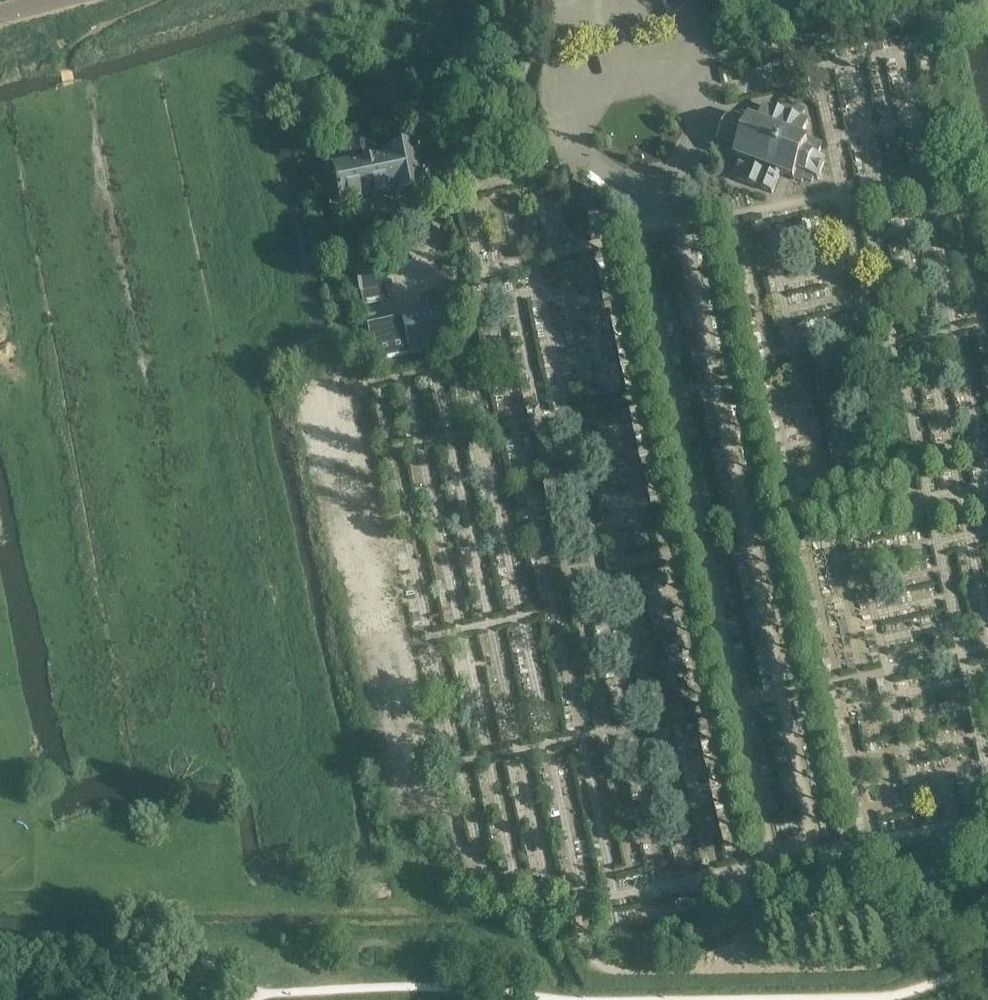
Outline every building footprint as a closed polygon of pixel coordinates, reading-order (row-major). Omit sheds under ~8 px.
[(818,159),(823,146),(809,141),(807,145),(801,142),(808,123),(801,120),(804,112),(785,104),(781,113),(765,106),(761,119),(753,116),(752,119),(751,121),(736,116),(733,125),(729,123),(725,133),(721,143),(725,145),(722,154),(737,160),(738,158),(742,160),(741,163),(735,179),(773,194),(780,175),(795,180),(795,179),(803,183),(804,179),(812,182),(814,178),(818,180),(825,162),(818,159)] [(425,189),(416,148),(384,154),(385,158),(385,157),(393,193),(392,193),(393,196),(425,189)] [(385,157),(385,158),(360,163),(367,198),(392,193),(393,193),(385,157)] [(367,198),(360,163),(334,168),(341,204),(367,198)] [(397,345),(387,302),(383,287),(389,286),(384,266),(355,272),(361,295),(359,295),(362,307),(364,307),(374,350),(397,345)]
